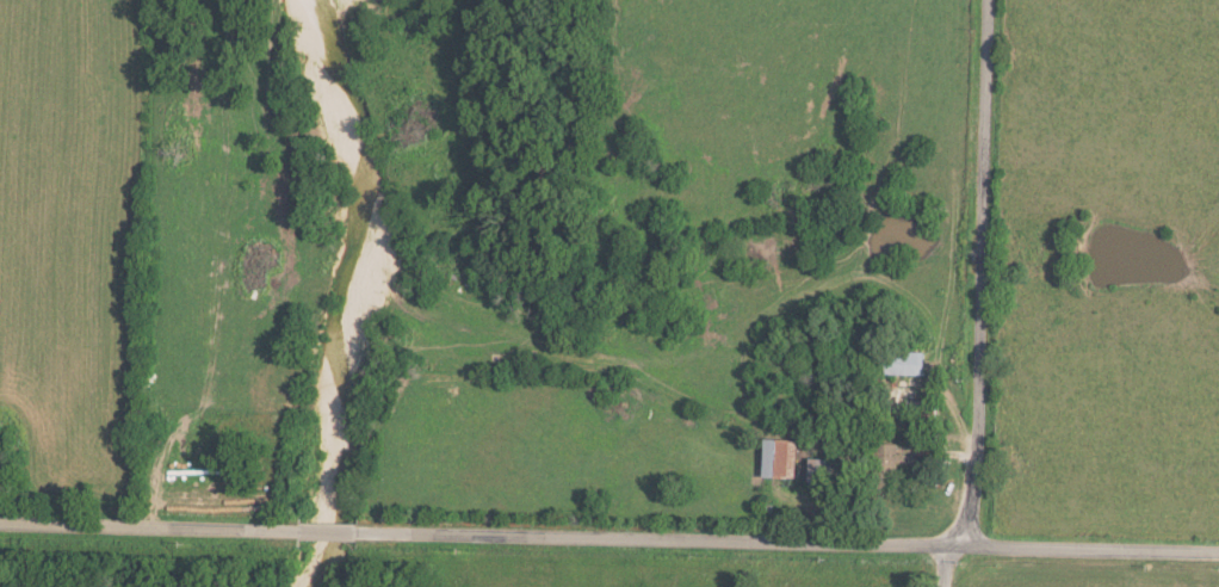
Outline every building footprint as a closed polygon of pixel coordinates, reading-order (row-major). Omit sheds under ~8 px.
[(927,351),(885,351),(885,376),(927,376),(927,351)] [(937,400),(906,400),(906,419),(937,419),(937,400)] [(796,479),(796,438),(765,438),(765,479),(796,479)] [(899,493),(899,463),(908,463),(908,444),(877,444),(877,493),(899,493)] [(834,482),(834,459),(808,459),(808,482),(834,482)]
